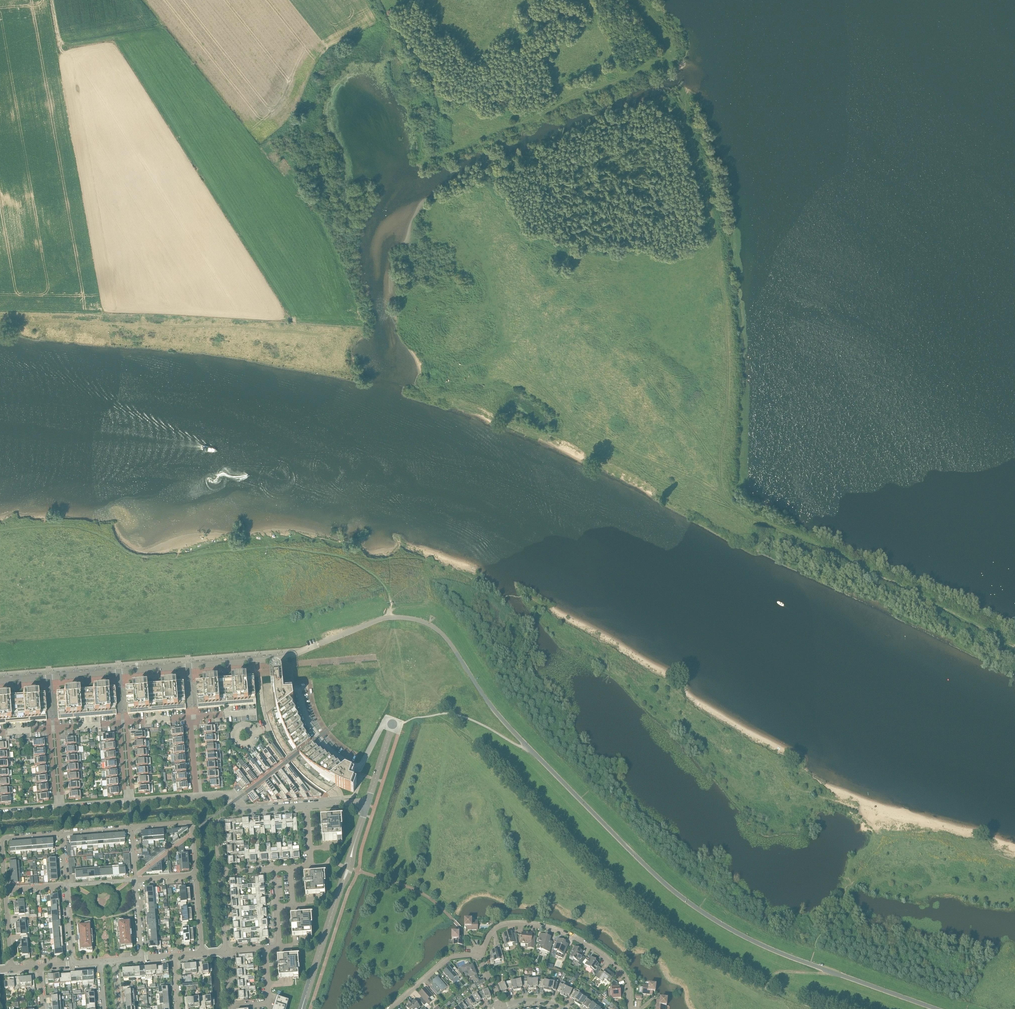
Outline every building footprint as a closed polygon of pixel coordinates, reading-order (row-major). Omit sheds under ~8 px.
[(301,725),(299,719),(297,714),(295,708),(294,702),(293,695),(292,695),(292,696),(284,696),(282,674),(282,673),(282,672),(281,671),(281,670),(280,670),(279,669),(278,669),(277,668),(276,668),(275,669),(274,669),(273,669),(272,670),(272,671),(271,672),(271,673),(271,674),(270,675),(271,687),(274,687),(275,695),(276,701),(277,707),(267,715),(269,722),(272,730),(275,737),(278,743),(281,748),(285,754),(287,756),(296,750),(297,751),(311,740),(307,734),(304,731),(301,725)] [(235,679),(225,679),(227,706),(256,704),(254,677),(244,678),(244,676),(243,676),(235,677),(235,679)] [(206,681),(196,682),(198,708),(222,706),(227,706),(225,679),(215,680),(215,679),(207,679),(206,679),(206,681)] [(165,684),(155,685),(157,711),(170,710),(186,709),(184,683),(174,684),(174,682),(173,682),(165,683),(165,684)] [(136,687),(126,687),(128,712),(128,714),(145,712),(157,711),(155,685),(145,686),(145,684),(144,684),(137,685),(136,685),(136,687)] [(95,690),(85,691),(87,717),(100,716),(116,715),(116,713),(114,688),(104,689),(104,688),(103,688),(95,688),(95,690)] [(66,692),(56,693),(58,718),(58,719),(75,718),(87,717),(85,691),(75,691),(75,690),(67,691),(66,691),(66,692)] [(25,695),(15,696),(18,723),(30,722),(47,720),(46,718),(44,694),(34,695),(34,693),(26,694),(25,694),(25,695)] [(5,724),(18,723),(15,696),(5,697),(5,696),(0,696),(0,724),(5,724)] [(206,729),(204,729),(204,734),(219,732),(216,733),(215,727),(218,727),(218,723),(211,724),(211,727),(205,728),(206,729)] [(182,731),(182,730),(176,730),(175,727),(171,727),(169,727),(169,731),(172,730),(172,736),(169,736),(184,735),(183,731),(182,731)] [(134,735),(135,739),(146,738),(145,733),(149,732),(148,729),(141,730),(142,733),(136,733),(136,735),(134,735)] [(103,742),(114,741),(113,736),(112,737),(112,735),(111,735),(111,732),(101,733),(98,733),(99,733),(99,742),(103,742)] [(219,732),(204,734),(206,734),(206,738),(205,738),(205,743),(207,743),(214,742),(216,742),(216,736),(219,736),(219,732)] [(66,740),(65,740),(65,745),(76,744),(79,744),(79,738),(79,735),(76,735),(72,735),(72,738),(66,739),(66,740)] [(170,745),(184,744),(184,740),(183,740),(182,736),(184,736),(184,735),(169,736),(169,740),(173,740),(173,745),(170,745)] [(31,738),(29,738),(29,742),(33,742),(33,747),(44,747),(44,742),(42,742),(42,741),(41,741),(41,738),(36,738),(31,738)] [(135,748),(137,748),(147,747),(146,741),(143,742),(143,739),(146,739),(146,738),(135,739),(136,739),(136,744),(135,744),(135,748)] [(6,750),(10,749),(9,740),(6,740),(5,740),(2,741),(2,744),(0,744),(0,750),(6,750)] [(103,742),(99,742),(100,751),(106,751),(115,750),(114,745),(113,745),(112,741),(114,741),(103,742)] [(207,747),(206,747),(206,752),(220,750),(217,751),(217,745),(214,745),(214,742),(207,743),(207,747)] [(284,759),(282,756),(278,750),(274,743),(269,747),(275,754),(272,757),(276,763),(280,760),(280,761),(284,759)] [(76,744),(65,745),(66,745),(67,749),(65,749),(66,754),(80,753),(80,752),(80,747),(79,744),(76,744)] [(171,754),(185,753),(185,749),(183,749),(183,745),(184,745),(184,744),(170,745),(170,749),(173,749),(174,754),(171,754)] [(314,744),(304,751),(299,754),(300,756),(291,762),(296,768),(301,774),(306,779),(313,784),(319,788),(326,793),(336,785),(340,787),(344,789),(353,792),(357,784),(348,781),(351,773),(352,774),(352,773),(349,772),(341,768),(334,764),(331,761),(326,757),(321,752),(318,749),(314,744)] [(33,747),(30,748),(30,751),(33,751),(34,757),(43,756),(45,756),(44,751),(43,751),(43,749),(43,747),(44,747),(33,747)] [(136,753),(136,757),(147,756),(147,750),(150,750),(150,747),(147,747),(137,748),(137,753),(136,753)] [(4,759),(11,758),(10,752),(6,753),(6,750),(0,750),(0,759),(4,759)] [(115,750),(103,751),(106,751),(106,754),(104,754),(104,760),(101,760),(115,759),(115,754),(113,754),(113,750),(115,750)] [(220,750),(206,752),(207,752),(208,756),(206,756),(207,761),(221,759),(220,750)] [(268,760),(265,762),(269,768),(273,765),(274,767),(277,764),(276,763),(272,757),(266,750),(263,752),(268,760)] [(80,753),(66,754),(67,754),(67,758),(66,758),(66,763),(81,762),(80,753)] [(171,754),(171,763),(186,762),(185,758),(184,758),(184,754),(185,753),(171,754)] [(267,772),(268,771),(270,769),(269,768),(265,762),(259,755),(256,757),(262,765),(258,767),(263,773),(266,771),(267,772)] [(34,757),(30,757),(31,760),(34,760),(34,765),(46,764),(45,760),(44,760),(44,758),(43,756),(34,757)] [(136,762),(137,766),(148,765),(148,759),(145,760),(145,757),(147,756),(136,757),(138,757),(138,762),(136,762)] [(0,759),(0,768),(5,768),(8,768),(7,762),(12,762),(12,758),(11,758),(4,759),(0,759)] [(115,759),(101,760),(101,763),(104,763),(105,769),(116,768),(116,763),(114,763),(114,759),(115,759)] [(221,759),(207,761),(208,761),(208,765),(207,765),(207,770),(218,769),(218,763),(221,763),(221,759)] [(255,770),(251,772),(256,778),(259,776),(260,777),(263,774),(263,773),(258,767),(252,760),(249,762),(255,770)] [(81,762),(66,763),(68,763),(68,767),(67,767),(67,772),(81,771),(81,765),(79,765),(79,762),(81,762)] [(175,767),(175,772),(186,771),(186,767),(185,767),(184,763),(186,762),(171,763),(172,767),(175,767)] [(46,764),(34,765),(34,766),(37,765),(37,767),(37,768),(35,768),(35,774),(46,773),(46,769),(44,769),(44,767),(44,765),(46,765),(46,764)] [(139,775),(146,775),(149,774),(152,774),(151,765),(148,765),(137,766),(138,766),(139,770),(137,771),(138,775),(139,775)] [(253,782),(255,781),(257,779),(256,778),(251,772),(246,765),(245,765),(243,767),(242,768),(248,775),(245,778),(249,784),(249,783),(252,781),(253,782)] [(282,771),(284,773),(287,777),(290,774),(296,781),(296,782),(299,780),(301,779),(294,772),(288,765),(286,766),(285,767),(286,768),(282,771)] [(0,768),(0,777),(8,776),(8,771),(5,771),(5,768),(0,768)] [(102,778),(117,777),(116,772),(115,772),(115,768),(116,768),(105,769),(108,769),(108,772),(105,772),(106,777),(102,778)] [(218,769),(207,770),(209,770),(209,774),(208,774),(208,779),(210,779),(219,777),(219,772),(222,772),(222,768),(218,769)] [(246,786),(247,787),(250,785),(249,783),(249,784),(245,778),(239,770),(236,773),(241,780),(238,783),(238,784),(242,789),(246,786)] [(275,776),(279,781),(280,782),(283,779),(289,787),(292,784),(287,777),(284,773),(282,771),(281,770),(280,771),(278,772),(279,773),(275,776)] [(81,771),(67,772),(69,772),(69,776),(67,776),(68,781),(82,780),(81,771)] [(185,776),(185,772),(186,771),(175,772),(172,773),(173,781),(187,780),(187,776),(185,776)] [(35,774),(32,775),(32,778),(35,777),(36,783),(47,782),(47,778),(45,778),(45,776),(45,774),(46,774),(46,773),(35,774)] [(138,780),(138,784),(153,783),(149,783),(149,777),(146,778),(146,775),(139,775),(139,779),(138,780)] [(269,781),(273,786),(276,784),(279,787),(282,785),(280,782),(279,781),(275,776),(275,775),(273,776),(271,778),(272,779),(269,781)] [(0,777),(0,786),(9,785),(9,780),(12,780),(12,776),(8,777),(8,776),(0,777)] [(117,777),(102,778),(102,781),(102,787),(103,786),(103,787),(106,786),(106,787),(117,786),(117,781),(116,781),(115,777),(117,777)] [(210,783),(208,783),(209,788),(215,787),(215,789),(220,788),(219,781),(223,781),(222,777),(219,777),(210,779),(210,783)] [(319,798),(319,797),(320,797),(321,797),(322,796),(321,795),(320,794),(321,794),(314,789),(307,784),(301,779),(299,780),(309,792),(313,798),(319,798)] [(82,780),(68,781),(69,781),(70,785),(68,785),(69,790),(70,790),(77,789),(80,789),(79,783),(83,783),(82,780)] [(176,785),(177,792),(182,791),(182,790),(188,789),(188,785),(186,785),(186,780),(187,780),(173,781),(173,785),(176,785)] [(265,784),(262,786),(264,790),(266,792),(270,790),(272,792),(275,790),(273,786),(269,781),(268,780),(266,781),(264,783),(265,784)] [(299,780),(296,782),(302,789),(298,792),(299,793),(303,799),(308,799),(308,798),(306,794),(309,792),(299,780)] [(47,782),(36,783),(36,786),(36,792),(48,791),(47,787),(46,787),(46,785),(46,783),(47,783),(47,782)] [(145,794),(150,794),(150,787),(153,786),(153,783),(138,784),(140,784),(140,788),(139,789),(139,793),(145,793),(145,794)] [(292,790),(288,793),(289,794),(293,800),(298,799),(296,795),(299,793),(298,792),(292,784),(289,787),(292,790)] [(0,786),(0,795),(13,794),(13,788),(7,789),(6,786),(9,786),(9,785),(0,786)] [(282,791),(278,794),(279,794),(279,795),(283,800),(283,801),(288,800),(286,796),(289,794),(288,793),(286,789),(282,785),(279,787),(282,791)] [(106,786),(103,787),(103,790),(104,798),(112,797),(112,795),(118,795),(118,790),(116,790),(116,786),(117,786),(106,787),(106,786)] [(248,795),(247,796),(249,798),(254,804),(257,801),(259,799),(257,796),(264,790),(262,786),(254,792),(253,791),(248,795)] [(70,794),(69,794),(69,799),(75,798),(75,800),(81,799),(80,792),(77,792),(77,789),(70,790),(70,794)] [(274,795),(270,798),(273,801),(278,801),(276,797),(279,795),(279,794),(278,794),(275,790),(272,792),(274,795)] [(48,791),(36,792),(37,795),(37,803),(42,802),(42,801),(48,800),(48,796),(47,796),(46,792),(48,792),(48,791)] [(0,800),(0,804),(6,804),(6,805),(11,805),(10,798),(13,797),(17,797),(16,794),(13,794),(0,795),(1,800),(0,800)] [(275,816),(274,816),(274,817),(275,819),(275,825),(276,829),(282,829),(282,833),(287,833),(287,828),(286,824),(286,818),(281,819),(281,816),(280,816),(279,815),(276,816),(275,816)] [(285,815),(285,816),(286,818),(286,824),(293,824),(293,827),(293,832),(298,832),(297,818),(292,818),(292,815),(290,815),(287,815),(285,815)] [(264,817),(263,817),(263,818),(264,818),(264,820),(264,826),(265,826),(271,826),(271,834),(276,833),(276,829),(275,825),(275,819),(271,820),(270,817),(271,817),(269,817),(269,816),(265,817),(264,817)] [(253,818),(253,821),(253,827),(254,827),(260,826),(261,835),(265,834),(265,826),(264,826),(264,820),(260,820),(259,818),(260,818),(258,818),(258,817),(254,817),(254,818),(253,818)] [(244,819),(242,819),(242,824),(243,827),(243,828),(249,827),(250,836),(254,835),(254,827),(253,827),(253,821),(249,821),(249,819),(249,818),(247,819),(247,818),(244,818),(244,819)] [(225,826),(225,830),(226,830),(226,831),(226,832),(226,831),(229,831),(235,831),(235,830),(234,824),(242,824),(242,819),(228,820),(228,824),(226,825),(226,824),(225,824),(225,826)] [(343,819),(339,819),(321,821),(323,842),(341,840),(342,842),(341,830),(342,830),(342,819),(343,819)] [(184,833),(188,830),(176,831),(176,830),(165,831),(166,835),(173,834),(173,841),(171,842),(172,844),(179,839),(177,837),(179,836),(180,836),(184,833)] [(226,837),(226,841),(227,841),(227,842),(230,842),(236,842),(236,841),(235,835),(243,834),(243,830),(240,830),(235,830),(235,831),(229,831),(229,835),(226,835),(226,837)] [(71,848),(76,847),(75,838),(70,838),(70,844),(67,844),(68,857),(71,857),(70,850),(71,850),(71,848)] [(227,848),(227,851),(228,853),(230,853),(237,852),(236,846),(244,845),(244,841),(236,841),(236,842),(230,842),(230,846),(227,846),(227,848)] [(292,842),(287,842),(288,847),(289,856),(293,856),(293,859),(295,859),(298,859),(300,858),(300,854),(302,854),(301,849),(299,850),(299,846),(293,846),(292,842)] [(270,843),(266,844),(267,858),(271,858),(271,860),(271,861),(273,861),(276,861),(276,860),(278,860),(278,857),(277,851),(271,852),(270,843)] [(277,843),(277,848),(277,851),(278,857),(282,857),(282,859),(282,860),(284,860),(287,860),(287,859),(289,859),(289,856),(288,847),(282,847),(281,843),(277,843)] [(260,844),(255,845),(256,859),(260,859),(260,861),(260,862),(262,861),(262,862),(266,862),(266,861),(267,861),(267,858),(266,844),(266,852),(260,853),(260,844)] [(249,845),(244,846),(244,849),(244,851),(244,852),(245,856),(245,860),(249,859),(250,862),(251,862),(251,863),(255,863),(255,862),(256,862),(256,859),(255,845),(256,853),(249,853),(249,845)] [(228,859),(227,859),(228,862),(228,864),(229,864),(233,864),(237,863),(237,857),(245,856),(244,852),(244,851),(242,852),(237,852),(230,853),(231,857),(228,857),(228,859)] [(162,873),(162,872),(162,864),(168,860),(168,855),(156,865),(157,867),(156,868),(155,868),(151,871),(147,874),(162,873)] [(123,863),(118,864),(118,866),(119,876),(125,876),(124,869),(127,869),(127,863),(123,863)] [(75,867),(72,867),(72,874),(75,874),(76,880),(82,879),(81,869),(81,867),(75,867)] [(304,874),(306,895),(325,893),(325,896),(324,883),(325,883),(325,873),(326,873),(326,872),(304,874)] [(255,884),(247,884),(248,889),(264,887),(262,888),(261,883),(264,883),(264,881),(265,881),(264,878),(264,876),(263,876),(259,877),(259,874),(257,874),(255,875),(255,877),(255,884)] [(45,876),(44,876),(45,883),(48,883),(48,881),(57,881),(56,875),(45,876)] [(230,881),(229,881),(229,884),(230,884),(230,886),(231,886),(233,886),(233,890),(231,890),(248,889),(247,884),(242,885),(239,885),(239,878),(238,876),(234,876),(234,879),(230,879),(230,881)] [(185,885),(178,885),(179,888),(180,888),(180,895),(190,895),(190,889),(186,889),(186,888),(185,888),(185,885)] [(264,887),(248,889),(256,888),(256,895),(248,895),(248,900),(265,898),(262,898),(262,894),(265,894),(265,892),(265,889),(264,887)] [(231,892),(230,892),(230,895),(231,895),(231,897),(234,897),(234,901),(232,901),(231,901),(248,900),(248,895),(240,896),(239,890),(248,889),(231,890),(231,892)] [(181,902),(178,903),(178,906),(180,906),(188,905),(187,902),(188,902),(188,901),(191,900),(190,895),(180,895),(181,902)] [(17,903),(14,903),(14,909),(24,908),(23,903),(26,903),(25,898),(18,898),(18,901),(17,901),(17,903)] [(265,898),(248,900),(256,899),(257,905),(249,906),(249,911),(266,909),(263,909),(263,905),(266,905),(266,903),(266,900),(265,898)] [(232,903),(231,903),(231,906),(232,906),(232,908),(235,907),(235,911),(233,912),(232,912),(249,911),(249,906),(241,907),(240,900),(248,900),(231,901),(232,903)] [(188,905),(180,906),(180,909),(182,909),(182,916),(192,915),(191,909),(189,909),(188,908),(188,905)] [(24,908),(14,909),(14,915),(18,914),(18,916),(19,916),(19,918),(26,918),(30,918),(29,908),(24,908)] [(266,909),(249,911),(257,910),(258,916),(252,917),(250,917),(250,921),(267,920),(264,920),(264,916),(266,916),(267,916),(267,914),(267,911),(266,911),(266,909)] [(232,914),(232,917),(233,917),(233,919),(236,918),(236,922),(233,923),(233,922),(233,923),(250,921),(250,917),(241,918),(241,911),(249,911),(232,912),(232,914)] [(292,936),(306,935),(311,935),(312,937),(311,924),(312,924),(311,914),(313,914),(313,913),(291,915),(292,936)] [(183,923),(181,923),(182,926),(189,925),(189,922),(190,922),(189,921),(192,921),(192,915),(182,916),(183,923)] [(19,923),(15,923),(16,929),(25,928),(28,928),(27,919),(26,919),(26,918),(19,918),(20,921),(19,921),(19,923)] [(267,920),(250,921),(250,922),(258,921),(259,927),(251,928),(251,932),(259,932),(259,931),(265,931),(265,927),(267,927),(268,927),(268,925),(268,922),(267,922),(267,920)] [(476,920),(471,920),(465,920),(465,926),(464,926),(467,926),(467,930),(478,930),(478,923),(476,923),(476,920)] [(126,948),(133,947),(132,937),(134,937),(134,932),(131,932),(131,922),(124,922),(124,921),(118,921),(119,929),(117,929),(118,942),(120,942),(120,950),(126,949),(126,948)] [(233,924),(233,928),(234,928),(234,929),(237,929),(237,933),(243,933),(251,932),(251,928),(243,928),(242,922),(248,922),(250,922),(250,921),(233,923),(233,924)] [(84,925),(77,926),(78,936),(76,937),(76,941),(78,941),(79,952),(86,951),(86,952),(92,953),(91,944),(92,944),(91,931),(90,931),(89,923),(90,923),(89,923),(84,924),(84,925)] [(182,932),(180,932),(181,936),(184,936),(193,935),(193,929),(190,929),(190,928),(189,928),(189,925),(182,926),(182,932)] [(25,928),(16,929),(16,935),(20,934),(20,936),(21,936),(21,939),(27,938),(30,938),(30,935),(27,935),(26,935),(25,928)] [(253,938),(252,939),(252,943),(256,943),(266,942),(266,938),(268,938),(269,938),(268,936),(269,936),(269,932),(268,933),(268,931),(265,931),(259,931),(259,932),(260,938),(253,938)] [(459,932),(458,932),(458,933),(452,933),(452,939),(455,939),(455,945),(462,945),(462,935),(459,935),(459,932)] [(518,944),(516,933),(512,934),(511,932),(503,934),(506,944),(503,945),(505,949),(509,948),(508,944),(514,943),(515,945),(518,944)] [(535,937),(532,936),(532,935),(532,933),(525,932),(525,933),(522,933),(520,943),(528,944),(527,948),(534,949),(535,937)] [(234,935),(234,939),(235,940),(237,940),(238,944),(252,943),(252,939),(243,939),(243,933),(237,933),(234,933),(234,934),(234,935)] [(539,942),(537,949),(550,952),(552,944),(553,942),(550,941),(551,937),(540,934),(538,942),(539,942)] [(184,940),(182,940),(182,946),(190,945),(190,942),(190,941),(194,941),(193,935),(184,936),(184,940)] [(21,943),(17,943),(17,949),(27,948),(26,941),(28,941),(27,938),(21,939),(21,941),(21,942),(21,943)] [(558,939),(554,949),(558,951),(556,956),(562,958),(566,949),(568,945),(565,944),(565,942),(558,939)] [(575,946),(571,954),(572,954),(569,958),(573,959),(573,958),(577,961),(578,959),(580,961),(583,954),(581,953),(583,951),(575,946)] [(490,957),(490,959),(493,958),(494,962),(501,960),(500,957),(503,956),(500,947),(496,948),(495,948),(494,949),(493,950),(492,951),(491,952),(491,953),(491,955),(490,957)] [(27,948),(17,949),(18,955),(22,954),(22,956),(23,959),(30,958),(29,948),(27,948)] [(236,961),(236,964),(237,966),(239,966),(245,965),(245,959),(253,958),(253,954),(239,955),(239,959),(236,959),(236,961)] [(277,957),(278,962),(279,978),(298,976),(298,979),(299,979),(298,966),(299,966),(298,956),(299,955),(277,957)] [(593,970),(595,976),(601,968),(598,966),(599,965),(595,961),(596,960),(591,957),(585,965),(588,967),(589,966),(593,969),(593,970)] [(196,964),(191,964),(191,975),(197,974),(197,976),(200,975),(199,962),(196,963),(196,964)] [(203,962),(199,962),(200,975),(204,975),(203,974),(209,973),(209,971),(212,971),(211,965),(208,965),(208,963),(203,963),(203,962)] [(182,964),(183,977),(186,976),(186,975),(191,975),(191,964),(185,965),(185,963),(182,964)] [(237,972),(236,972),(237,975),(237,977),(240,977),(246,976),(246,970),(254,969),(254,965),(254,964),(245,965),(239,966),(240,970),(237,970),(237,972)] [(472,977),(474,982),(478,980),(472,966),(469,967),(469,965),(461,968),(463,972),(468,970),(470,977),(472,977)] [(449,967),(443,973),(451,982),(452,981),(454,984),(460,979),(459,979),(459,978),(462,975),(457,969),(455,967),(451,970),(449,967)] [(599,972),(595,977),(602,982),(604,979),(608,982),(609,983),(614,976),(606,969),(603,973),(602,974),(599,972)] [(238,983),(237,983),(238,986),(238,988),(241,988),(247,987),(247,981),(255,980),(255,975),(246,976),(240,977),(241,981),(238,981),(238,983)] [(30,977),(25,978),(26,988),(31,987),(31,989),(35,989),(34,976),(30,976),(30,977)] [(524,976),(524,980),(525,987),(527,987),(527,988),(528,988),(528,989),(532,989),(532,980),(530,980),(531,976),(524,976)] [(538,987),(540,987),(541,980),(541,977),(533,976),(532,980),(532,989),(536,990),(536,988),(538,988),(538,987)] [(17,990),(16,977),(13,977),(13,979),(7,979),(7,981),(4,982),(5,988),(8,987),(8,989),(14,989),(14,990),(17,990)] [(19,977),(16,977),(17,990),(20,990),(20,988),(26,988),(25,978),(19,978),(19,977)] [(438,977),(433,982),(433,983),(431,984),(433,986),(431,988),(430,988),(437,996),(449,986),(442,978),(440,980),(438,977)] [(553,990),(556,991),(558,984),(558,981),(550,979),(549,982),(547,991),(551,992),(551,991),(553,991),(553,990)] [(522,987),(525,987),(524,980),(516,981),(517,991),(521,990),(521,989),(522,989),(522,987)] [(547,991),(549,982),(541,980),(540,987),(543,988),(542,989),(544,989),(543,990),(547,991)] [(454,986),(458,990),(463,986),(459,981),(454,986)] [(516,981),(507,982),(509,990),(512,989),(512,990),(513,990),(513,991),(517,991),(516,981)] [(560,985),(557,991),(560,992),(559,993),(560,994),(560,995),(563,997),(569,986),(570,985),(562,981),(560,985)] [(507,991),(509,990),(507,982),(497,986),(499,992),(501,991),(502,995),(506,993),(506,992),(507,991)] [(643,987),(642,994),(652,995),(653,992),(655,992),(655,991),(655,985),(649,985),(649,984),(649,985),(643,985),(643,987)] [(239,994),(238,994),(238,997),(239,997),(239,999),(244,998),(244,1001),(248,1001),(248,991),(256,991),(255,986),(247,987),(241,988),(241,992),(239,992),(239,994)] [(569,986),(563,997),(567,999),(567,998),(569,998),(569,997),(572,999),(577,990),(569,986)] [(620,991),(620,986),(611,987),(611,991),(611,999),(613,999),(613,1000),(616,999),(621,998),(620,991)] [(425,988),(419,994),(422,998),(419,1000),(424,1006),(427,1003),(428,1004),(432,1001),(430,999),(432,996),(425,988)] [(479,991),(483,1000),(485,999),(486,1000),(487,999),(487,1000),(491,999),(488,990),(485,991),(484,989),(479,991)] [(577,990),(572,999),(574,1000),(574,1001),(575,1002),(574,1003),(577,1005),(583,997),(584,994),(577,990)] [(483,1000),(479,991),(473,995),(474,996),(472,997),(477,1006),(481,1004),(480,1003),(481,1002),(481,1001),(483,1000)] [(193,998),(194,1008),(200,1008),(203,1008),(202,996),(199,996),(199,998),(193,998)] [(202,996),(203,1008),(204,1008),(206,1008),(206,1007),(212,1007),(212,1005),(215,1004),(214,998),(211,999),(211,997),(205,997),(205,996),(202,996)] [(289,1001),(279,998),(279,997),(280,997),(280,996),(279,996),(278,996),(277,997),(277,998),(278,998),(275,1008),(286,1008),(289,1001)] [(477,1006),(472,997),(471,996),(464,1000),(469,1008),(471,1006),(472,1007),(473,1007),(474,1008),(477,1006)] [(193,998),(188,999),(188,997),(184,998),(185,1008),(189,1008),(194,1008),(193,998)] [(583,997),(577,1005),(581,1007),(581,1006),(582,1007),(583,1006),(585,1007),(590,1001),(583,997)] [(667,1005),(667,999),(661,998),(660,998),(660,1000),(657,1000),(656,1008),(663,1008),(663,1005),(667,1006),(667,1005)] [(420,1008),(414,1000),(412,1002),(411,1001),(409,1002),(410,1003),(409,1003),(407,1004),(408,1006),(406,1007),(408,1008),(419,1008),(420,1008)] [(469,1008),(465,1002),(464,1000),(459,1004),(460,1005),(458,1007),(460,1008),(468,1008),(469,1008)]
